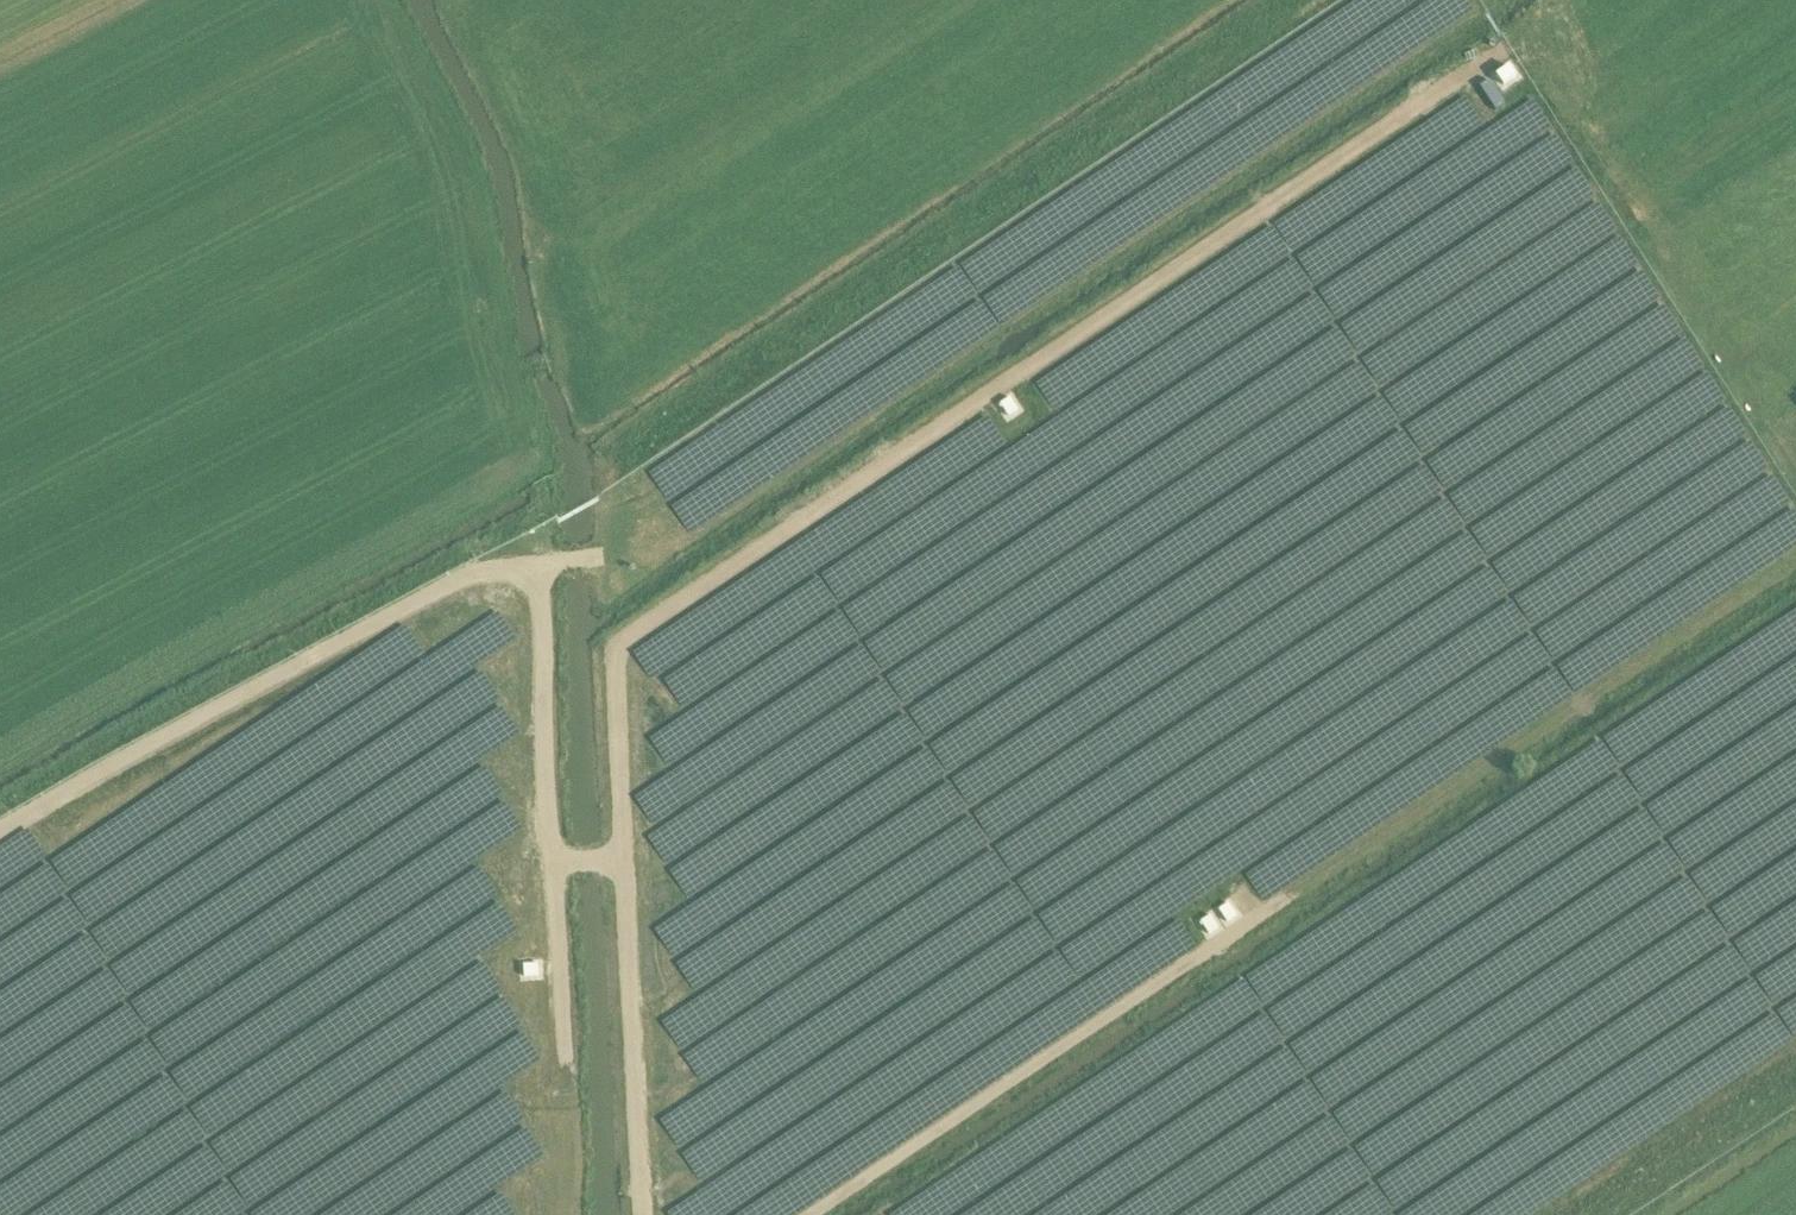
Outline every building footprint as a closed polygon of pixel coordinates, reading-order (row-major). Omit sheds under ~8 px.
[(1510,60),(1494,71),(1505,87),(1522,75),(1510,60)] [(1011,394),(998,404),(1008,418),(1021,409),(1011,394)] [(1230,903),(1219,910),(1228,923),(1239,915),(1230,903)] [(1211,915),(1202,922),(1210,935),(1220,927),(1211,915)] [(540,964),(524,965),(525,977),(541,976),(540,964)]
